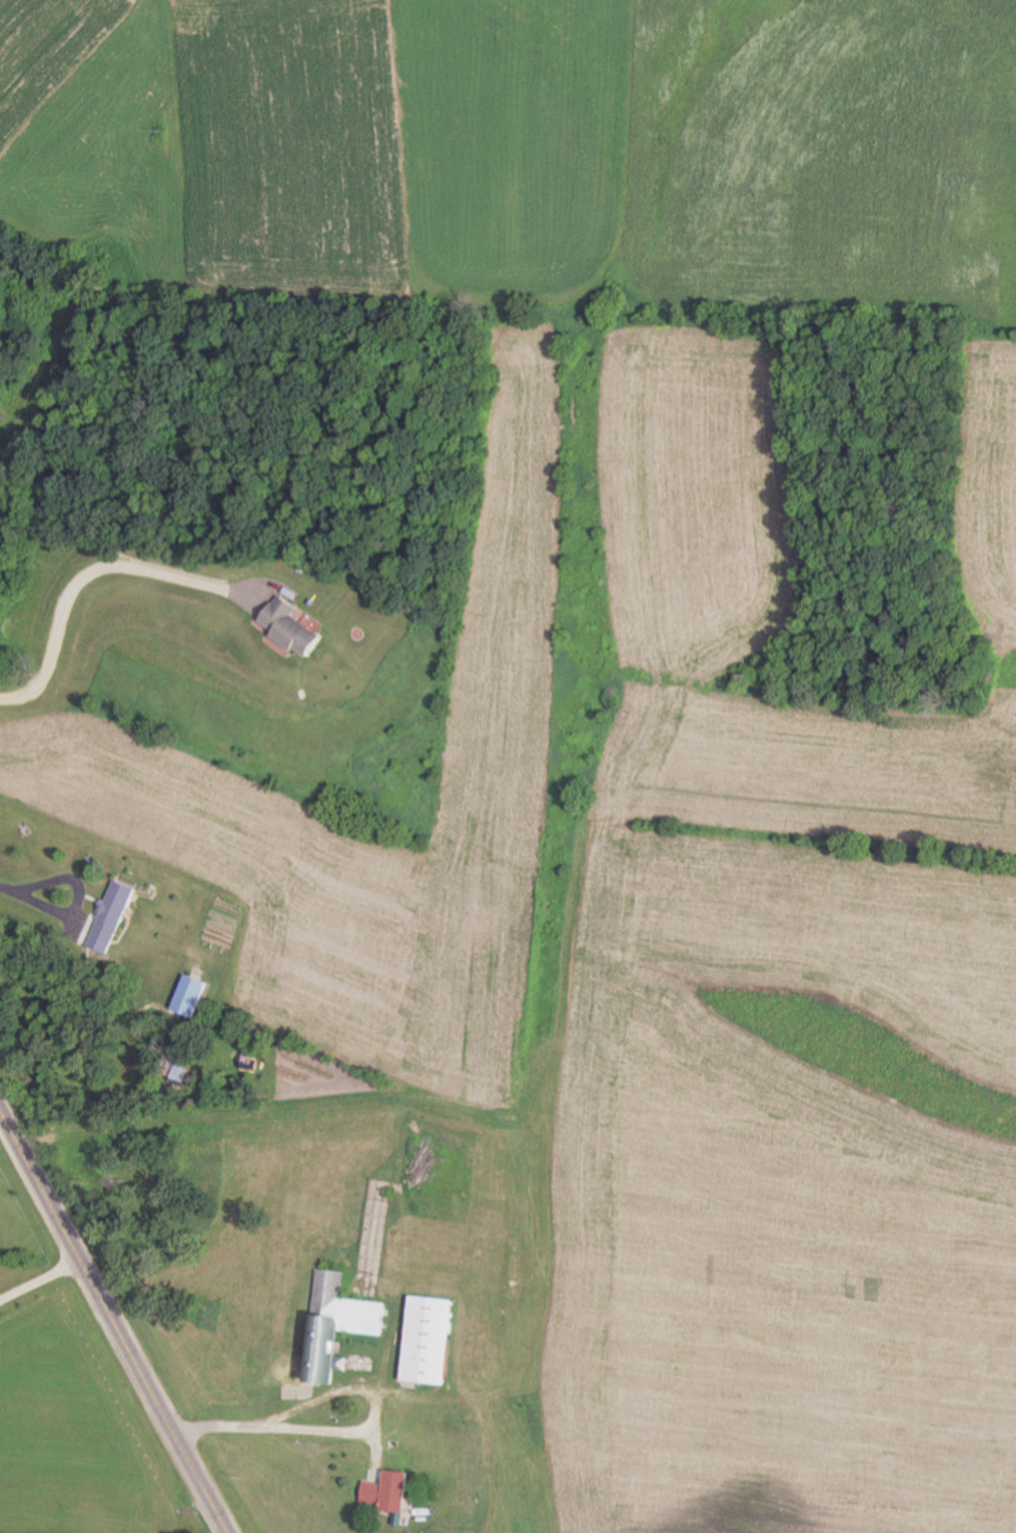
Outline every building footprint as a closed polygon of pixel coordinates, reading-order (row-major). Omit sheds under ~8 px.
[(294,617),(299,609),(278,595),(260,623),(275,632),(272,637),(308,660),(323,636),(294,617)] [(106,886),(83,942),(104,951),(127,894),(106,886)] [(193,1019),(207,984),(185,975),(171,1011),(193,1019)] [(384,1337),(387,1305),(343,1300),(345,1273),(316,1271),(305,1384),(334,1387),(339,1333),(384,1337)] [(403,1383),(447,1387),(455,1301),(411,1297),(403,1383)] [(400,1481),(396,1519),(375,1517),(375,1511),(353,1509),(355,1489),(378,1492),(379,1478),(400,1481)]
